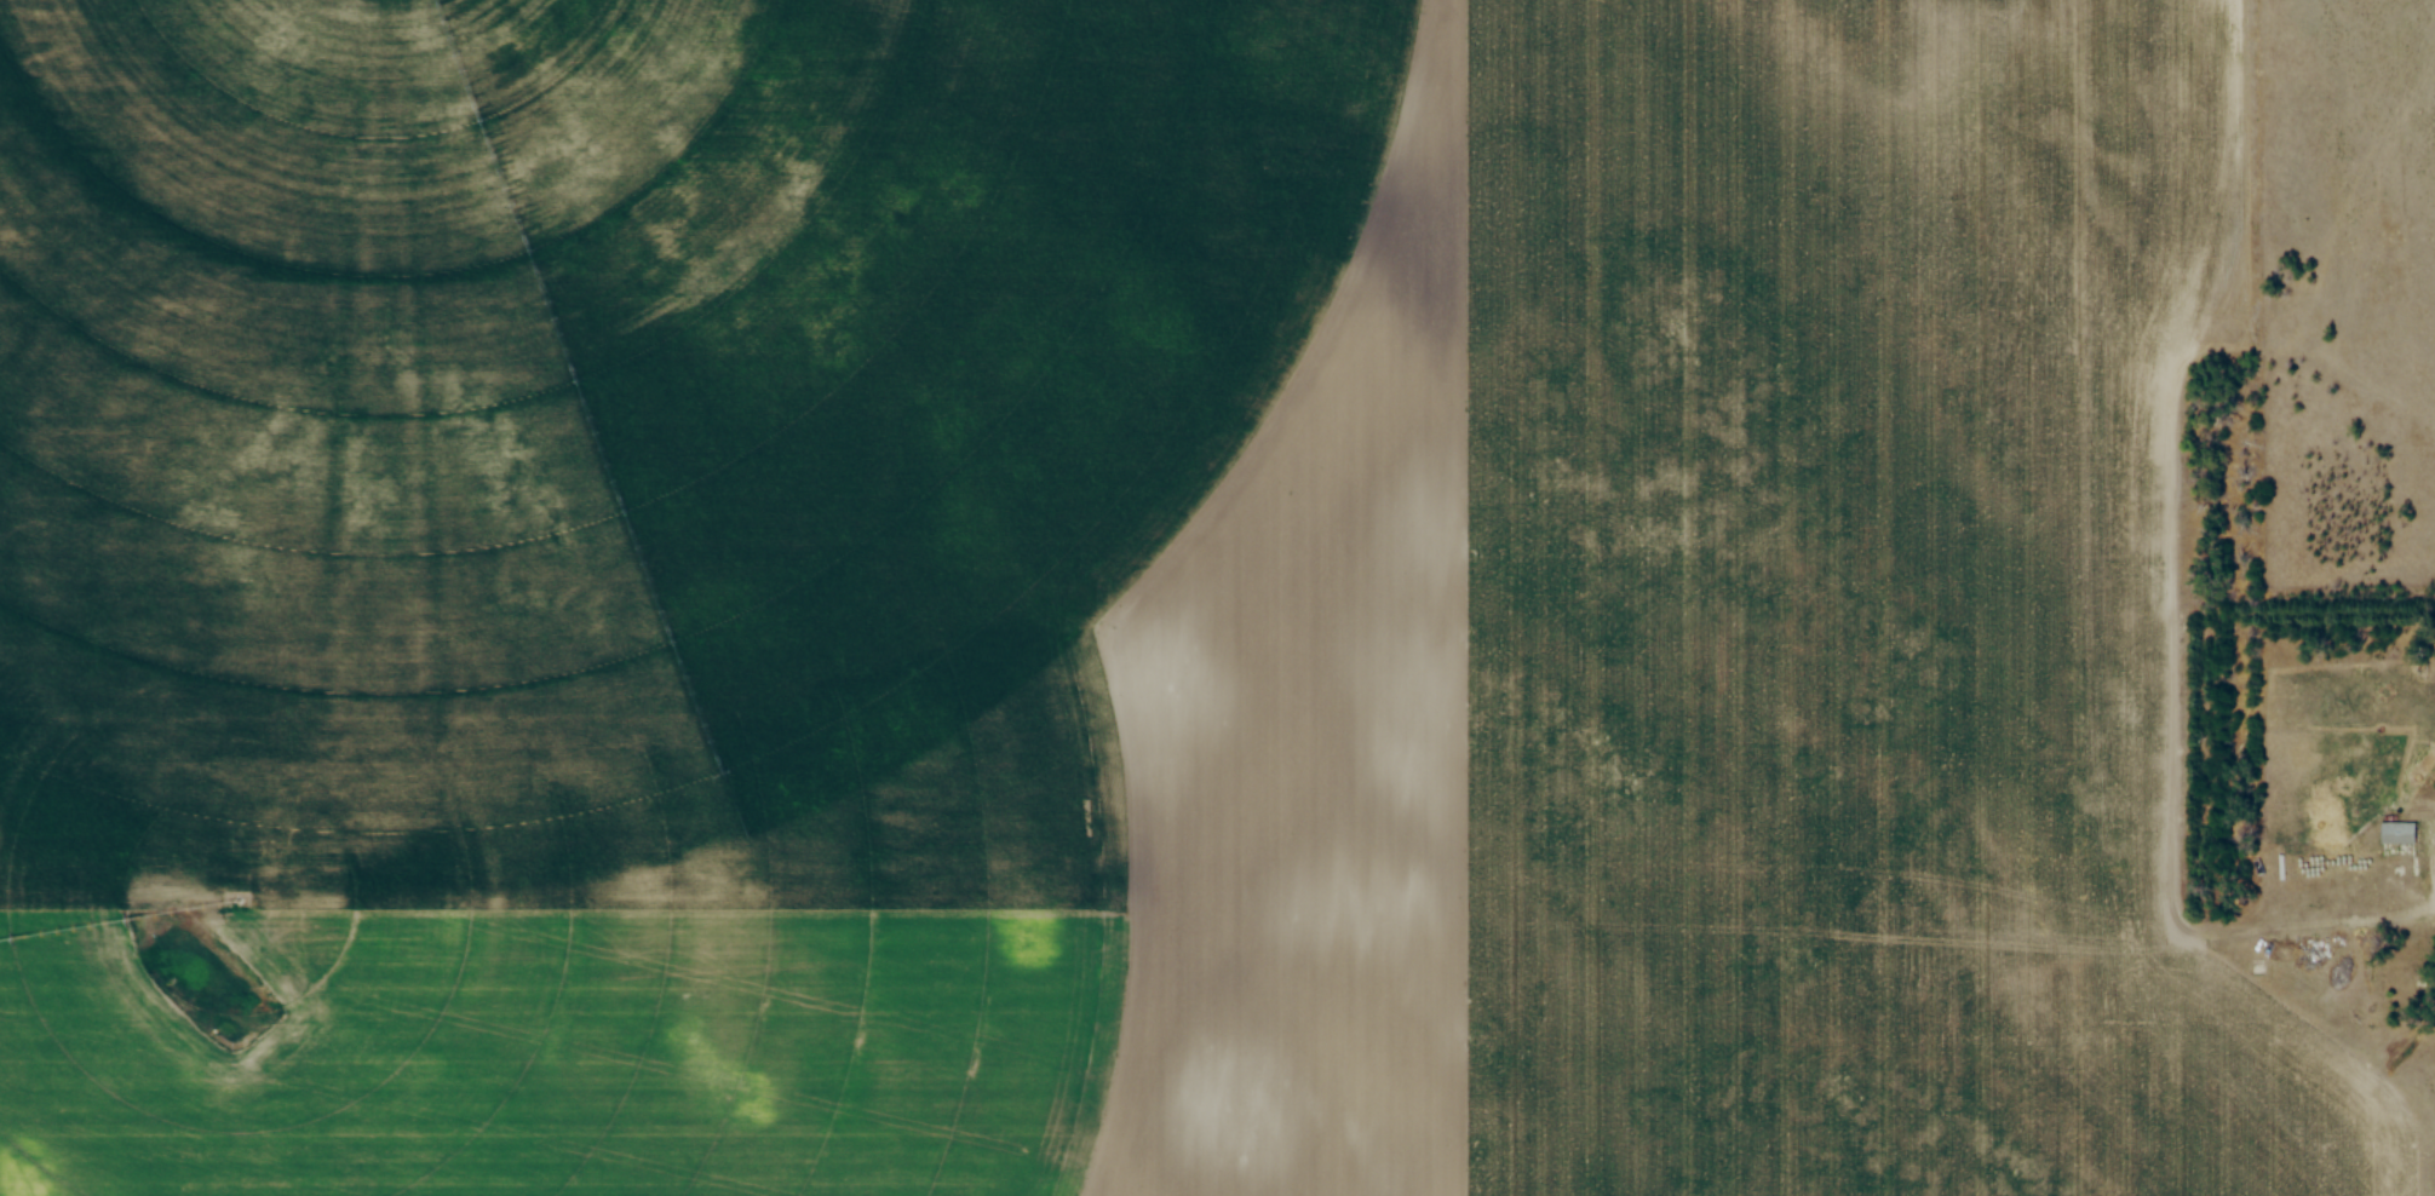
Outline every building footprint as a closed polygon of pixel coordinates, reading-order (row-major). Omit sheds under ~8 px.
[(2382,844),(2417,844),(2417,822),(2382,822),(2382,844)]
